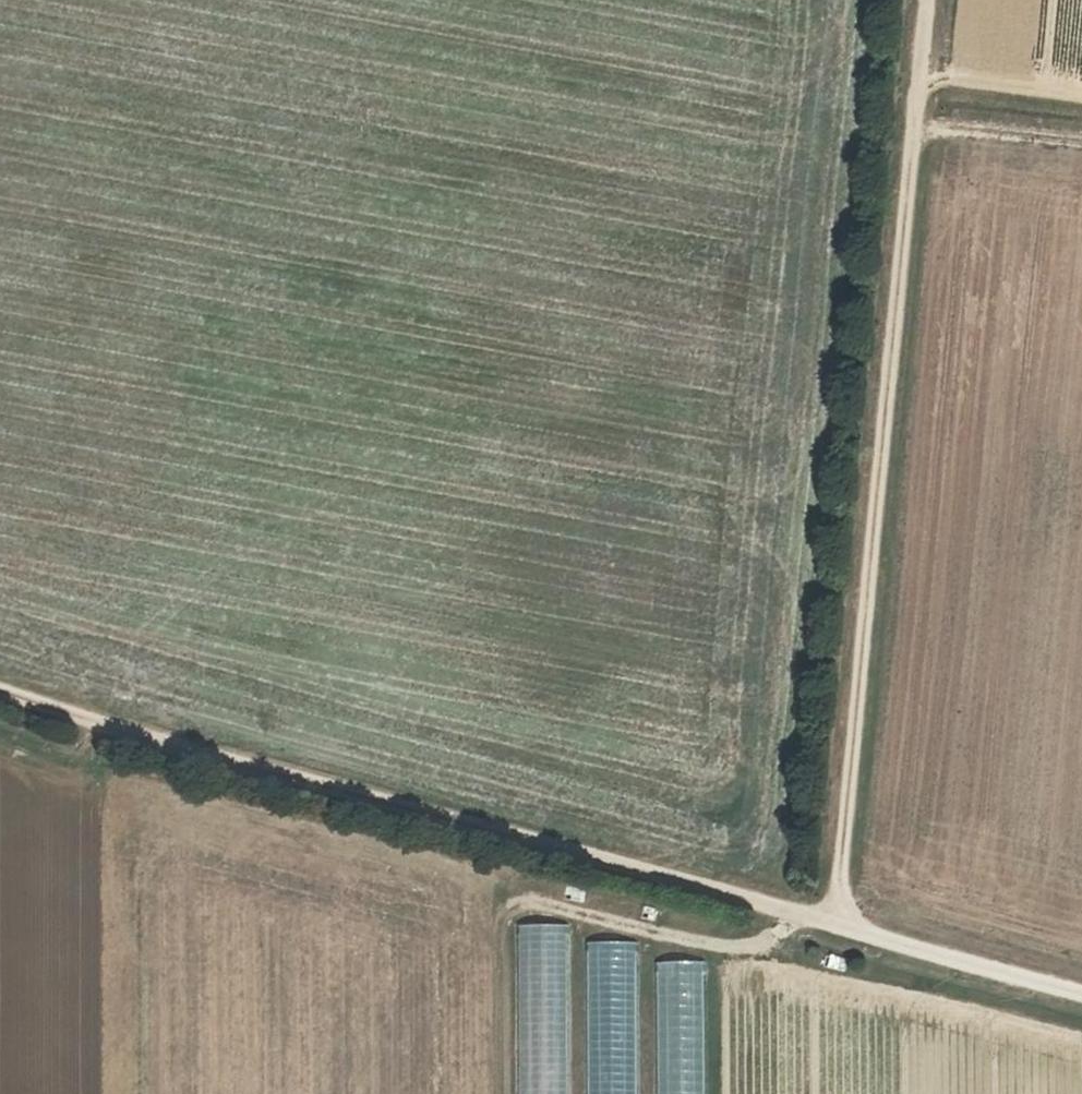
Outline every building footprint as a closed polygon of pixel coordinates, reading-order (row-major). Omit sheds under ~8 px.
[(655,960),(655,988),(706,988),(706,960),(655,960)]
